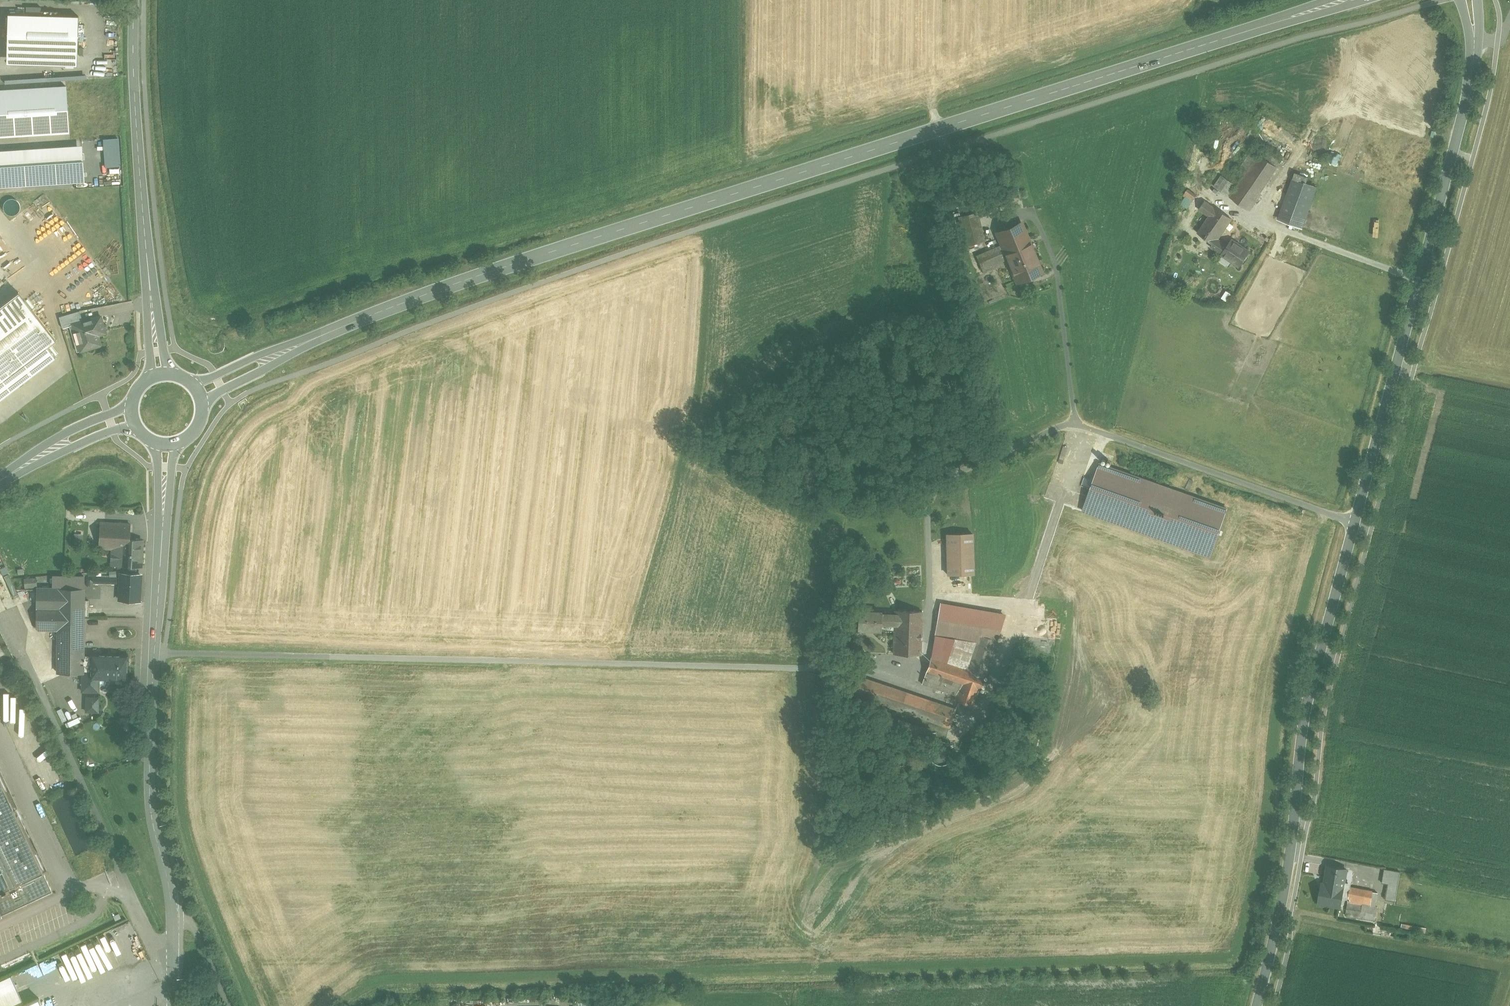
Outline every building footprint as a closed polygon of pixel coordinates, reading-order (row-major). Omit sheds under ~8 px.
[(79,17),(9,15),(7,65),(77,67),(79,17)] [(0,90),(0,137),(69,132),(66,86),(0,90)] [(0,151),(0,187),(84,181),(82,145),(0,151)] [(1259,155),(1231,197),(1248,209),(1265,184),(1270,188),(1282,171),(1259,155)] [(1308,179),(1295,174),(1277,218),(1302,228),(1318,189),(1306,184),(1308,179)] [(1228,180),(1221,190),(1229,196),(1236,186),(1228,180)] [(1216,208),(1206,201),(1200,210),(1210,217),(1216,208)] [(1210,217),(1199,233),(1214,245),(1218,239),(1232,219),(1216,208),(1210,217)] [(976,212),(959,216),(966,245),(984,241),(976,212)] [(1022,224),(998,234),(1003,246),(1007,254),(1030,244),(1022,224)] [(1251,251),(1233,239),(1228,246),(1218,239),(1214,245),(1212,247),(1222,254),(1222,255),(1240,267),(1251,251)] [(1030,244),(1007,254),(1008,259),(1018,281),(1041,272),(1030,244)] [(1003,246),(977,256),(982,270),(995,264),(997,269),(1004,265),(1002,261),(1008,259),(1007,254),(1003,246)] [(0,304),(0,396),(56,353),(48,343),(56,337),(19,290),(0,304)] [(80,311),(59,317),(63,329),(73,325),(83,322),(80,311)] [(83,322),(73,325),(81,351),(101,345),(97,330),(104,328),(101,316),(83,322)] [(1227,509),(1100,463),(1083,511),(1211,556),(1227,509)] [(130,524),(100,523),(99,549),(122,550),(122,539),(129,540),(130,524)] [(973,533),(947,534),(948,575),(974,574),(973,533)] [(142,541),(129,540),(122,539),(122,550),(121,565),(141,566),(142,541)] [(140,575),(121,574),(120,587),(120,600),(139,601),(140,575)] [(53,575),(53,589),(84,589),(84,576),(53,575)] [(53,589),(37,589),(37,617),(59,617),(83,617),(84,616),(88,616),(89,600),(84,600),(84,589),(53,589)] [(940,604),(935,635),(977,642),(980,635),(995,640),(1004,614),(940,604)] [(922,611),(896,610),(895,614),(895,624),(894,653),(921,654),(922,611)] [(881,612),(858,611),(858,629),(881,630),(881,624),(895,624),(895,614),(881,614),(881,612)] [(59,617),(37,617),(37,628),(59,629),(59,617)] [(83,617),(59,617),(59,629),(58,660),(71,661),(71,674),(82,674),(91,674),(92,656),(83,655),(83,617)] [(969,669),(931,656),(922,683),(956,695),(955,700),(974,706),(984,673),(988,674),(991,665),(987,664),(995,640),(980,635),(977,642),(972,663),(971,662),(969,669)] [(127,657),(92,656),(91,674),(100,674),(100,679),(116,680),(116,674),(126,675),(127,657)] [(91,674),(82,674),(81,691),(99,692),(100,679),(100,674),(91,674)] [(956,708),(858,675),(851,694),(885,705),(950,727),(956,708)] [(855,680),(844,676),(839,689),(851,693),(855,680)] [(99,698),(87,698),(86,712),(99,712),(99,698)] [(931,729),(898,718),(893,733),(925,744),(931,729)] [(953,754),(953,752),(952,748),(949,744),(945,741),(941,741),(936,742),(932,744),(930,748),(929,753),(930,757),(932,761),(936,764),(941,765),(946,764),(950,761),(952,757),(953,754)] [(53,891),(0,773),(0,916),(53,891)] [(1347,869),(1328,866),(1324,889),(1322,888),(1320,903),(1332,905),(1332,902),(1340,904),(1339,906),(1340,906),(1341,898),(1348,899),(1350,887),(1348,886),(1348,882),(1344,882),(1347,869)] [(1400,872),(1385,869),(1382,882),(1388,884),(1385,899),(1395,901),(1400,872)] [(1373,892),(1350,887),(1348,899),(1348,900),(1370,905),(1373,892)] [(36,996),(13,1005),(41,1005),(36,996)]
